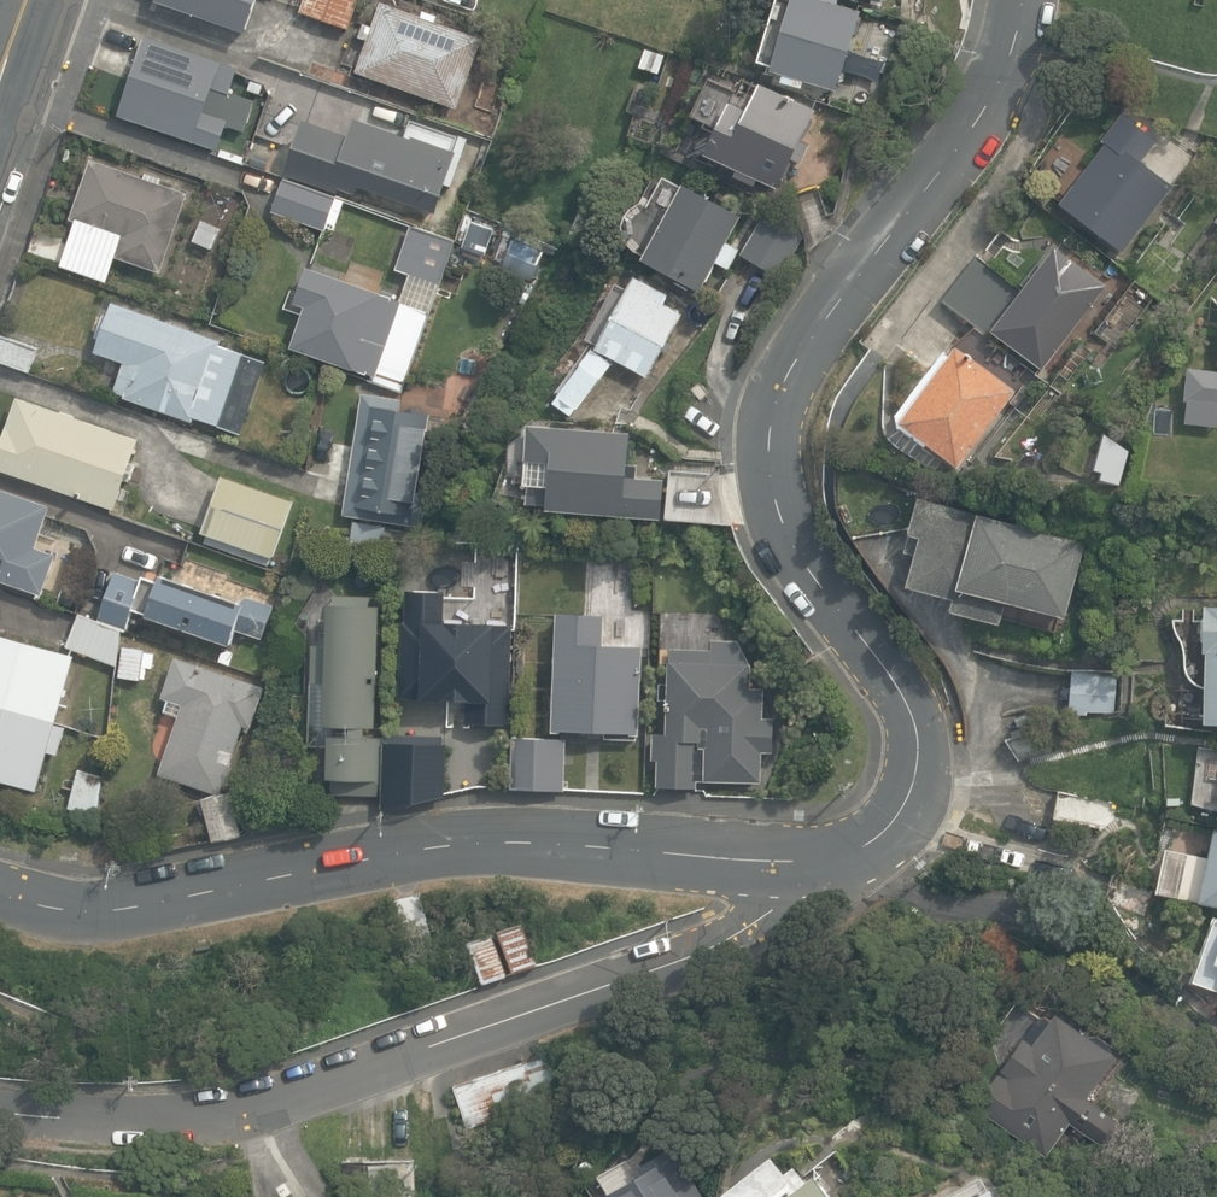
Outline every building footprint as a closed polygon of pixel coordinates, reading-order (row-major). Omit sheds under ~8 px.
[(249,32),(260,0),(159,0),(249,32)] [(350,28),(360,0),(307,0),(303,12),(350,28)] [(839,90),(849,58),(853,60),(858,40),(854,39),(862,12),(821,0),(794,0),(773,70),(786,74),(784,82),(803,87),(805,80),(839,90)] [(360,71),(458,107),(482,39),(437,22),(439,16),(426,11),(423,18),(384,4),(360,71)] [(120,114),(220,149),(228,124),(247,130),(256,101),(232,93),(240,70),(224,65),(224,63),(148,36),(120,114)] [(647,49),(640,68),(659,75),(666,56),(647,49)] [(816,111),(744,79),(738,92),(712,80),(696,117),(719,127),(706,157),(736,171),(734,176),(754,185),(757,178),(780,189),(792,162),(801,165),(810,145),(803,141),(816,111)] [(260,95),(264,85),(251,81),(248,91),(260,95)] [(1062,204),(1124,250),(1173,184),(1142,161),(1158,140),(1123,114),(1104,140),(1107,143),(1062,204)] [(354,133),(311,119),(292,175),(358,197),(362,187),(443,214),(468,138),(412,119),(407,134),(359,118),(354,133)] [(243,165),(246,158),(223,150),(220,157),(243,165)] [(118,256),(162,271),(190,193),(161,183),(163,178),(149,173),(147,178),(94,159),(73,219),(125,237),(118,256)] [(275,212),(328,231),(329,227),(337,230),(347,200),(287,179),(275,212)] [(645,259),(702,291),(718,261),(731,268),(741,250),(728,242),(742,216),(702,194),(687,185),(645,259)] [(743,254),(780,276),(805,234),(768,212),(743,254)] [(196,240),(215,247),(223,227),(205,220),(196,240)] [(472,220),(466,237),(480,242),(486,225),(472,220)] [(371,381),(402,392),(458,241),(407,222),(402,235),(409,237),(397,270),(411,275),(402,301),(309,267),(294,306),(307,311),(293,348),(373,377),(371,381)] [(544,283),(555,255),(512,240),(502,267),(544,283)] [(1044,370),(1107,286),(1055,247),(1023,288),(977,254),(943,300),(990,336),(993,332),(1044,370)] [(555,402),(572,415),(617,357),(650,376),(683,316),(664,305),(670,296),(636,277),(598,346),(555,402)] [(1120,303),(1138,320),(1149,308),(1130,291),(1120,303)] [(196,416),(223,426),(248,356),(221,346),(222,341),(115,303),(98,351),(128,361),(117,391),(195,419),(196,416)] [(31,370),(39,346),(0,333),(0,359),(31,370)] [(902,422),(959,465),(1016,390),(958,347),(902,422)] [(1189,368),(1185,401),(1188,401),(1185,423),(1216,427),(1216,371),(1189,368)] [(344,515),(424,528),(429,492),(420,490),(432,415),(402,410),(404,399),(363,393),(344,515)] [(137,516),(142,503),(121,495),(127,479),(131,481),(137,464),(133,462),(141,440),(21,397),(0,456),(0,468),(137,516)] [(223,440),(235,444),(239,429),(227,425),(223,440)] [(549,508),(626,514),(630,461),(631,458),(632,454),(633,450),(632,446),(631,442),(632,434),(555,428),(555,430),(544,430),(542,459),(553,459),(551,484),(531,483),(530,503),(549,504),(549,508)] [(1083,478),(1094,460),(1071,446),(1060,464),(1083,478)] [(205,531),(274,556),(294,500),(225,476),(205,531)] [(43,593),(57,554),(37,547),(52,506),(0,488),(0,578),(43,593)] [(954,609),(1000,622),(1007,600),(1066,615),(1085,544),(920,499),(911,533),(923,536),(910,584),(957,597),(954,609)] [(122,625),(129,607),(225,640),(230,627),(269,641),(282,605),(243,592),(240,601),(155,571),(153,579),(139,574),(138,576),(112,567),(95,615),(122,625)] [(469,722),(512,724),(515,625),(446,623),(447,591),(409,589),(408,622),(405,622),(403,697),(446,699),(446,707),(469,707),(469,722)] [(63,590),(57,603),(71,608),(76,595),(63,590)] [(370,605),(371,596),(335,595),(335,606),(328,606),(327,645),(312,645),(309,744),(329,745),(328,777),(333,777),(332,793),(381,794),(382,736),(376,736),(379,605),(370,605)] [(1202,609),(1202,618),(1173,618),(1174,629),(1180,636),(1184,649),(1187,674),(1197,684),(1206,685),(1205,724),(1216,724),(1216,609),(1202,609)] [(551,725),(635,728),(638,641),(600,640),(601,611),(555,610),(551,725)] [(70,645),(119,665),(123,629),(81,613),(70,645)] [(39,791),(50,752),(60,755),(67,727),(56,724),(76,655),(0,634),(0,780),(39,791)] [(752,664),(738,639),(712,638),(711,649),(669,648),(667,730),(705,731),(705,750),(750,751),(752,664)] [(120,677),(146,680),(150,650),(124,647),(120,677)] [(162,772),(221,793),(245,724),(252,726),(265,688),(179,658),(166,696),(171,698),(167,711),(182,716),(162,772)] [(1072,713),(1088,714),(1088,711),(1116,712),(1118,673),(1074,671),(1072,713)] [(386,736),(384,801),(410,795),(410,799),(423,797),(424,792),(446,787),(448,738),(432,737),(432,728),(407,727),(407,736),(386,736)] [(1007,739),(1020,761),(1062,751),(1048,730),(1007,739)] [(510,784),(561,786),(563,735),(512,733),(510,784)] [(651,792),(679,794),(681,749),(653,748),(651,792)] [(71,807),(99,815),(104,777),(81,769),(71,807)] [(206,797),(215,840),(243,833),(234,791),(206,797)] [(1055,816),(1105,826),(1126,805),(1060,791),(1055,816)] [(1215,831),(1210,858),(1164,849),(1155,894),(1216,906),(1216,831),(1215,831)] [(500,931),(515,972),(538,964),(524,923),(500,931)] [(471,941),(485,982),(508,974),(494,933),(471,941)] [(1091,1037),(1056,1013),(1050,1022),(1041,1016),(980,1102),(999,1115),(993,1124),(1046,1162),(1071,1125),(1109,1151),(1126,1126),(1085,1097),(1115,1055),(1108,1050),(1112,1044),(1095,1032),(1091,1037)] [(456,1085),(471,1131),(563,1101),(548,1055),(456,1085)] [(603,1196),(703,1196),(701,1195),(672,1143),(639,1162),(644,1171),(601,1195),(603,1196)] [(724,1196),(832,1196),(815,1175),(807,1182),(795,1166),(786,1173),(773,1155),(722,1194),(724,1196)] [(346,1162),(347,1196),(421,1196),(420,1160),(346,1162)] [(994,1186),(987,1189),(980,1175),(936,1196),(999,1196),(994,1186)]
